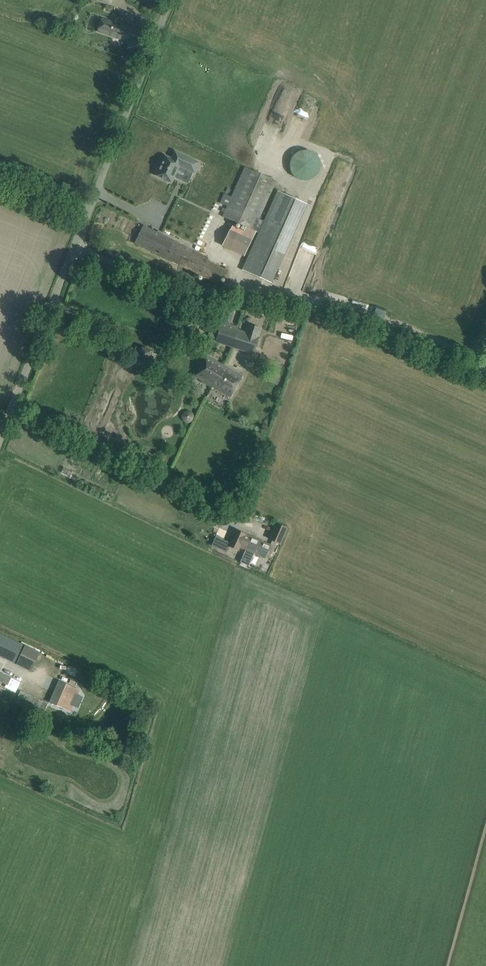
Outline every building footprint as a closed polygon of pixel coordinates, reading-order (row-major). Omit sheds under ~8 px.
[(98,30),(130,41),(127,48),(137,51),(144,32),(127,26),(126,26),(121,24),(120,26),(115,24),(116,22),(103,17),(98,30)] [(286,156),(293,182),(319,176),(313,149),(286,156)] [(157,175),(156,175),(172,183),(178,170),(192,177),(194,174),(195,174),(200,164),(176,152),(172,159),(166,156),(161,166),(159,165),(155,174),(157,175)] [(338,156),(332,173),(340,175),(346,159),(338,156)] [(227,206),(223,216),(260,233),(242,271),(270,284),(307,204),(279,191),(265,221),(259,218),(276,181),(245,167),(231,196),(224,193),(220,202),(227,206)] [(209,258),(143,225),(135,243),(218,284),(226,267),(209,258)] [(217,341),(216,342),(232,347),(233,346),(238,329),(239,327),(222,321),(221,324),(220,327),(217,340),(217,341)] [(246,332),(238,329),(233,346),(254,353),(261,329),(248,324),(246,332)] [(137,346),(132,359),(152,367),(157,354),(137,346)] [(212,386),(225,366),(207,355),(194,377),(212,386)] [(212,386),(230,397),(233,391),(242,376),(225,366),(212,386)] [(269,539),(280,544),(287,528),(276,524),(269,539)] [(229,547),(238,551),(240,547),(246,549),(252,537),(237,530),(231,543),(223,540),(224,538),(216,535),(212,546),(227,552),(229,547)] [(270,545),(252,537),(246,549),(265,558),(270,545)] [(16,664),(25,646),(0,634),(0,656),(16,664)] [(10,677),(6,687),(16,691),(19,681),(10,677)] [(49,702),(64,709),(68,699),(73,702),(76,694),(71,691),(73,687),(59,681),(49,702)]
